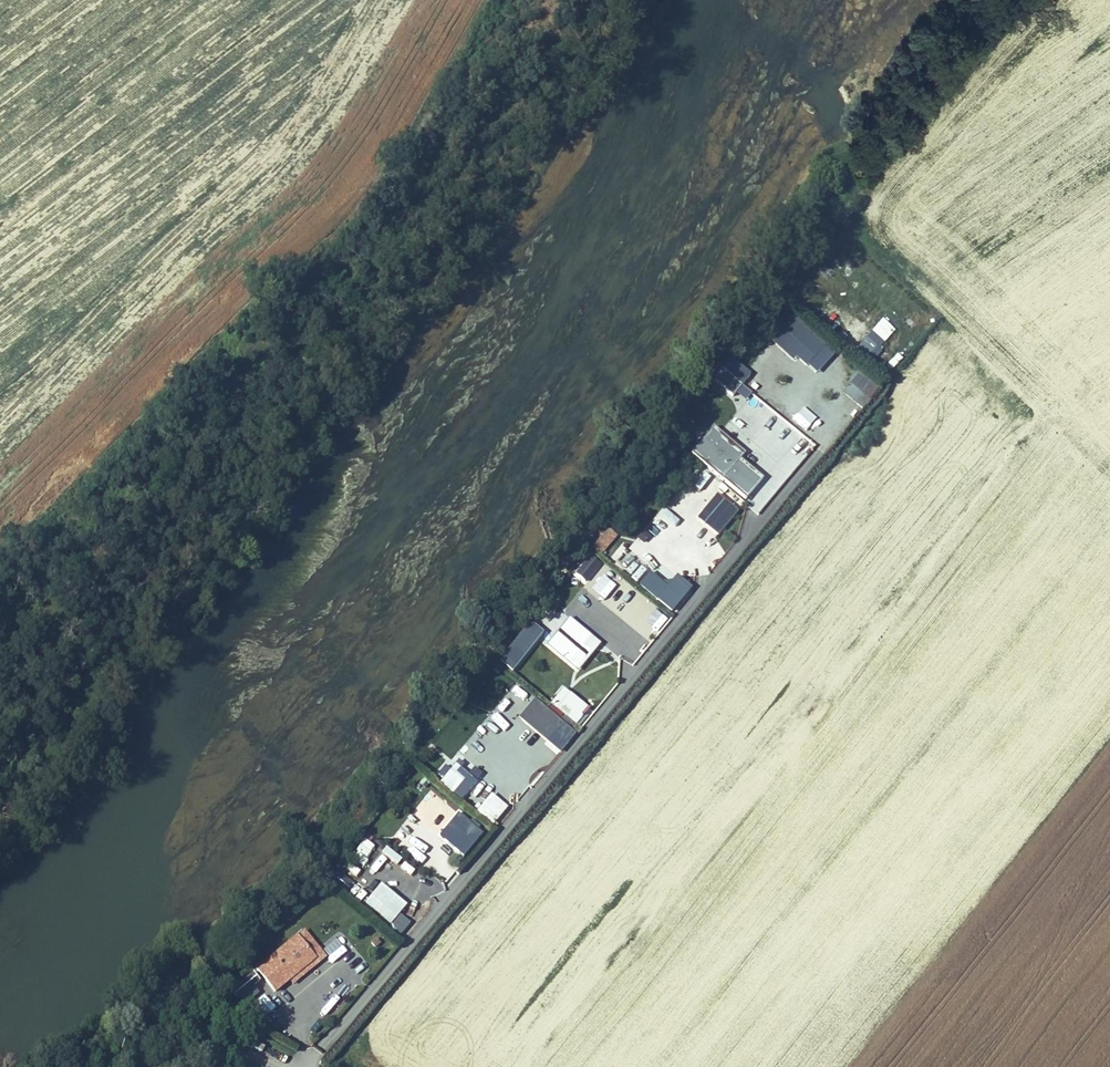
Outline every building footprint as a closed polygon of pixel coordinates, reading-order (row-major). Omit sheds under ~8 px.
[(772,339),(813,378),(834,356),(793,317),(772,339)] [(882,319),(857,349),(871,361),(897,332),(882,319)] [(886,351),(878,361),(891,372),(899,363),(886,351)] [(781,484),(813,447),(742,386),(750,376),(736,364),(730,363),(712,383),(734,402),(744,403),(742,413),(748,414),(764,428),(759,432),(768,440),(763,447),(762,451),(773,461),(768,467),(765,486),(781,488),(781,484)] [(855,372),(841,395),(865,409),(879,387),(855,372)] [(849,421),(855,411),(844,403),(837,414),(849,421)] [(796,427),(812,435),(819,421),(803,413),(796,427)] [(713,428),(691,455),(745,500),(762,479),(740,460),(745,454),(713,428)] [(717,537),(738,512),(717,495),(696,519),(717,537)] [(670,507),(655,520),(665,532),(680,519),(670,507)] [(608,530),(592,549),(602,557),(617,538),(608,530)] [(623,546),(609,563),(620,573),(635,555),(623,546)] [(573,576),(584,585),(600,565),(588,556),(573,576)] [(583,588),(652,642),(671,617),(602,564),(583,588)] [(693,590),(676,576),(666,588),(649,574),(641,583),(675,611),(693,590)] [(546,647),(577,673),(600,645),(569,619),(546,647)] [(511,674),(543,636),(529,624),(497,663),(511,674)] [(575,726),(588,709),(562,688),(548,705),(575,726)] [(534,700),(518,720),(558,754),(575,735),(534,700)] [(504,732),(509,726),(497,715),(492,720),(504,732)] [(438,785),(452,796),(468,776),(454,765),(438,785)] [(471,782),(460,796),(473,807),(485,794),(471,782)] [(429,790),(420,803),(431,811),(440,798),(429,790)] [(492,827),(507,808),(490,794),(475,813),(492,827)] [(457,814),(437,837),(463,859),(483,836),(457,814)] [(410,851),(417,833),(400,826),(393,844),(410,851)] [(368,889),(378,875),(372,870),(361,884),(368,889)] [(410,924),(399,915),(406,906),(380,884),(363,905),(400,936),(410,924)] [(297,937),(257,970),(275,992),(315,959),(297,937)] [(332,1011),(343,998),(337,993),(326,1006),(332,1011)] [(144,1008),(134,1019),(142,1026),(152,1015),(144,1008)]
